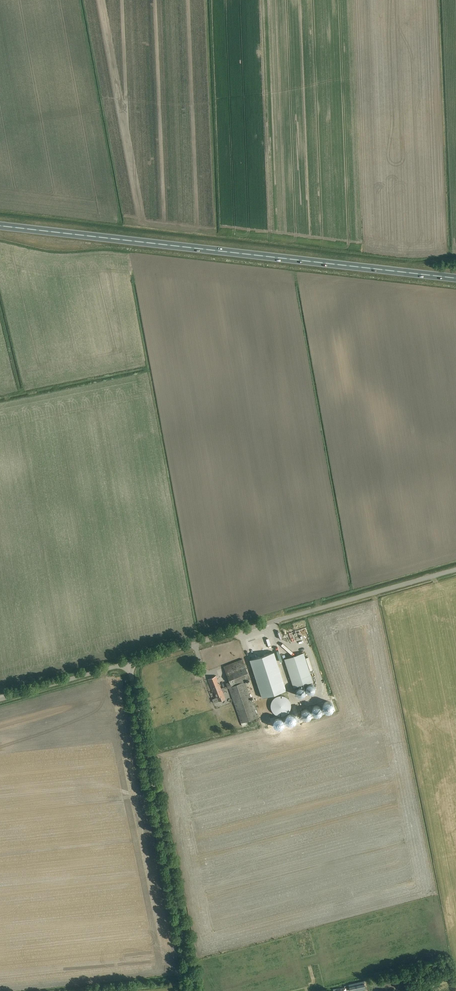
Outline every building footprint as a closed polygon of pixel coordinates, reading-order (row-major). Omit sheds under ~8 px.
[(273,651),(249,659),(262,697),(286,689),(273,651)] [(293,687),(312,681),(303,652),(284,659),(293,687)] [(257,718),(244,681),(251,679),(244,660),(224,667),(229,681),(225,683),(227,686),(221,688),(216,676),(208,679),(214,695),(215,695),(217,699),(218,699),(219,701),(225,699),(222,691),(229,688),(241,724),(257,718)] [(276,714),(277,715),(278,716),(280,716),(281,716),(283,716),(284,715),(286,714),(287,714),(288,713),(289,711),(290,710),(290,709),(291,707),(291,706),(291,704),(291,703),(290,702),(289,700),(289,699),(288,698),(286,697),(285,696),(284,696),(282,695),(281,695),(279,696),(278,696),(276,696),(275,697),(274,698),(273,699),(272,700),(271,702),(271,703),(271,704),(271,706),(271,707),(271,709),(272,710),(272,711),(273,713),(275,714),(276,714)] [(348,985),(349,990),(352,990),(361,990),(366,990),(364,981),(348,985)]
